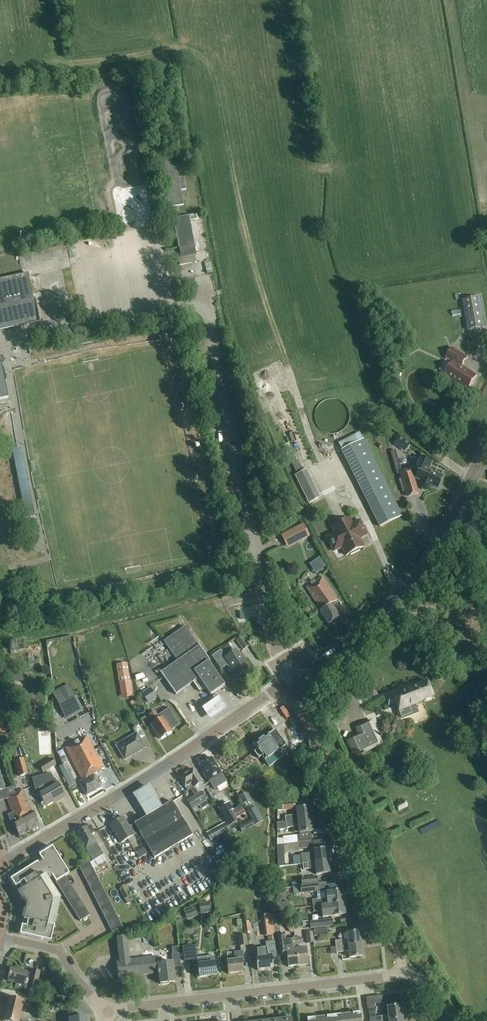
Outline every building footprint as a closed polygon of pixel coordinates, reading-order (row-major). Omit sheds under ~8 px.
[(168,209),(183,206),(181,191),(186,191),(184,178),(179,179),(176,162),(161,164),(168,209)] [(190,222),(189,216),(173,220),(179,249),(195,246),(190,222)] [(28,274),(0,280),(0,331),(38,323),(34,300),(33,300),(28,274)] [(468,331),(485,328),(480,299),(463,302),(468,331)] [(453,363),(444,376),(467,391),(477,376),(461,366),(467,358),(452,349),(446,358),(453,363)] [(409,444),(399,437),(396,441),(394,443),(405,450),(409,444)] [(401,517),(363,441),(342,451),(380,527),(401,517)] [(410,469),(402,472),(395,451),(390,452),(397,475),(400,474),(402,479),(404,485),(406,492),(407,497),(418,493),(410,469)] [(429,490),(431,486),(437,489),(442,477),(429,471),(432,464),(419,458),(414,470),(418,472),(415,479),(423,482),(421,487),(422,489),(426,491),(429,490)] [(306,470),(295,475),(309,503),(320,498),(306,470)] [(359,540),(365,536),(362,530),(364,529),(360,521),(353,525),(350,519),(331,528),(334,534),(327,538),(334,552),(342,548),(346,556),(350,554),(351,556),(360,551),(359,550),(363,548),(359,540)] [(304,525),(282,537),(288,548),(310,535),(304,525)] [(322,556),(311,561),(316,571),(327,567),(322,556)] [(328,624),(339,617),(331,604),(337,600),(322,577),(306,587),(328,624)] [(210,696),(224,686),(208,662),(209,661),(199,647),(198,646),(185,627),(163,642),(177,662),(160,674),(175,695),(198,679),(210,696)] [(241,637),(235,641),(242,651),(249,647),(241,637)] [(234,679),(248,669),(236,651),(226,658),(221,650),(212,657),(221,670),(229,664),(232,669),(229,671),(234,679)] [(116,665),(121,698),(133,697),(131,683),(130,683),(127,663),(116,665)] [(428,683),(386,699),(389,706),(395,703),(399,712),(401,711),(403,718),(410,715),(407,708),(434,698),(428,683)] [(73,705),(61,711),(66,720),(83,711),(69,685),(52,694),(57,702),(68,696),(73,705)] [(151,689),(142,694),(149,705),(158,699),(151,689)] [(68,696),(57,702),(61,711),(73,705),(68,696)] [(219,697),(202,709),(207,718),(210,721),(227,709),(225,705),(219,697)] [(155,712),(148,716),(153,724),(151,725),(160,740),(172,732),(171,730),(179,725),(169,710),(158,717),(155,712)] [(355,729),(359,737),(348,742),(355,756),(382,744),(372,721),(355,729)] [(9,733),(7,726),(0,728),(0,736),(9,733)] [(125,760),(145,748),(140,740),(145,737),(139,726),(133,729),(136,734),(116,746),(125,760)] [(275,730),(254,746),(257,751),(254,753),(258,759),(262,757),(265,761),(279,751),(286,746),(275,730)] [(87,796),(101,788),(93,775),(104,769),(86,736),(65,748),(82,781),(79,783),(87,796)] [(39,766),(43,773),(49,770),(56,781),(61,778),(55,767),(56,766),(52,758),(39,766)] [(207,779),(210,783),(222,775),(211,758),(199,766),(203,773),(202,774),(206,780),(207,779)] [(28,775),(24,759),(14,761),(19,778),(28,775)] [(66,765),(60,769),(71,788),(77,784),(66,765)] [(201,784),(193,770),(179,778),(185,789),(187,792),(191,790),(195,796),(186,801),(194,814),(198,811),(196,808),(207,802),(201,792),(198,794),(195,788),(201,784)] [(57,802),(65,797),(57,783),(39,794),(47,806),(57,801),(57,802)] [(160,809),(148,789),(132,799),(144,818),(160,809)] [(212,793),(219,806),(229,801),(222,789),(212,793)] [(32,831),(38,828),(33,813),(31,814),(23,790),(16,793),(24,818),(26,817),(32,831)] [(24,818),(16,793),(7,797),(16,822),(14,823),(19,838),(32,831),(26,817),(24,818)] [(246,794),(239,798),(243,804),(250,801),(246,794)] [(250,801),(243,804),(247,812),(254,809),(254,808),(250,801)] [(123,818),(109,826),(120,844),(134,836),(134,835),(139,833),(154,859),(192,836),(172,802),(161,808),(160,809),(146,817),(144,818),(129,828),(123,818)] [(283,811),(295,810),(294,802),(282,804),(283,811)] [(399,812),(407,808),(404,802),(396,806),(399,812)] [(231,812),(233,811),(228,803),(219,809),(229,827),(237,822),(236,821),(231,812)] [(310,808),(306,808),(296,809),(297,815),(285,817),(285,823),(311,820),(310,808)] [(252,821),(259,817),(254,809),(247,812),(252,821)] [(285,823),(277,824),(277,831),(287,830),(287,829),(298,827),(299,834),(312,832),(311,820),(285,823)] [(95,833),(90,826),(77,834),(93,862),(102,855),(91,836),(95,833)] [(207,834),(211,841),(221,836),(217,829),(210,833),(207,828),(204,829),(207,835),(207,834)] [(284,845),(298,843),(298,836),(283,838),(283,841),(277,842),(277,845),(284,845)] [(313,842),(298,843),(284,845),(285,847),(284,847),(285,854),(299,852),(299,850),(314,848),(313,842)] [(90,916),(65,877),(69,875),(52,848),(39,856),(42,862),(38,865),(37,863),(10,880),(26,906),(20,935),(51,943),(54,927),(48,924),(53,905),(52,899),(46,890),(51,886),(47,880),(52,877),(80,922),(90,916)] [(327,849),(313,851),(308,854),(300,855),(301,865),(303,864),(328,861),(327,849)] [(329,874),(328,861),(303,864),(303,870),(316,869),(316,875),(329,874)] [(112,934),(122,929),(123,929),(90,863),(80,868),(112,934)] [(317,884),(318,884),(317,877),(301,879),(302,886),(300,887),(317,884)] [(344,903),(342,891),(329,893),(328,884),(318,885),(318,884),(317,884),(300,887),(301,894),(317,892),(318,900),(311,901),(312,907),(318,906),(344,903)] [(119,889),(127,903),(133,900),(125,886),(119,889)] [(201,915),(211,913),(209,902),(198,904),(201,915)] [(345,915),(344,903),(312,907),(313,913),(322,912),(322,918),(345,915)] [(195,909),(184,913),(187,921),(198,916),(195,909)] [(314,928),(326,927),(333,927),(332,920),(313,922),(314,928)] [(327,936),(326,927),(314,928),(314,930),(313,930),(314,937),(319,937),(327,936)] [(361,945),(360,932),(346,934),(347,941),(342,942),(342,941),(335,942),(335,948),(361,945)] [(305,933),(306,944),(313,943),(312,933),(305,933)] [(295,946),(295,938),(294,937),(286,938),(286,934),(277,935),(280,957),(287,956),(288,968),(298,966),(296,950),(295,946)] [(238,936),(239,947),(248,946),(247,935),(238,936)] [(119,959),(129,957),(127,937),(117,939),(119,959)] [(266,949),(255,950),(258,971),(273,969),(271,957),(276,957),(275,941),(267,942),(265,942),(266,949)] [(197,959),(195,945),(182,947),(184,962),(197,960),(197,959)] [(361,945),(335,948),(336,954),(343,953),(343,952),(348,952),(349,958),(363,957),(361,945)] [(298,966),(308,965),(306,949),(296,950),(298,966)] [(228,975),(243,973),(242,962),(244,961),(243,952),(234,953),(235,961),(227,962),(228,975)] [(120,962),(117,963),(119,979),(159,974),(157,965),(159,965),(158,958),(130,961),(129,957),(119,959),(120,962)] [(214,957),(197,959),(197,960),(197,965),(199,978),(216,976),(215,963),(214,957)] [(45,972),(55,982),(61,976),(51,966),(45,972)] [(10,970),(8,982),(16,984),(15,988),(28,991),(29,987),(37,989),(41,972),(33,970),(32,974),(10,970)] [(23,1001),(9,997),(6,1010),(21,1013),(23,1001)] [(401,1006),(387,1008),(388,1016),(377,1017),(376,1010),(369,1010),(371,1020),(394,1020),(402,1020),(401,1006)] [(21,1013),(6,1010),(3,1020),(19,1020),(21,1013)]
